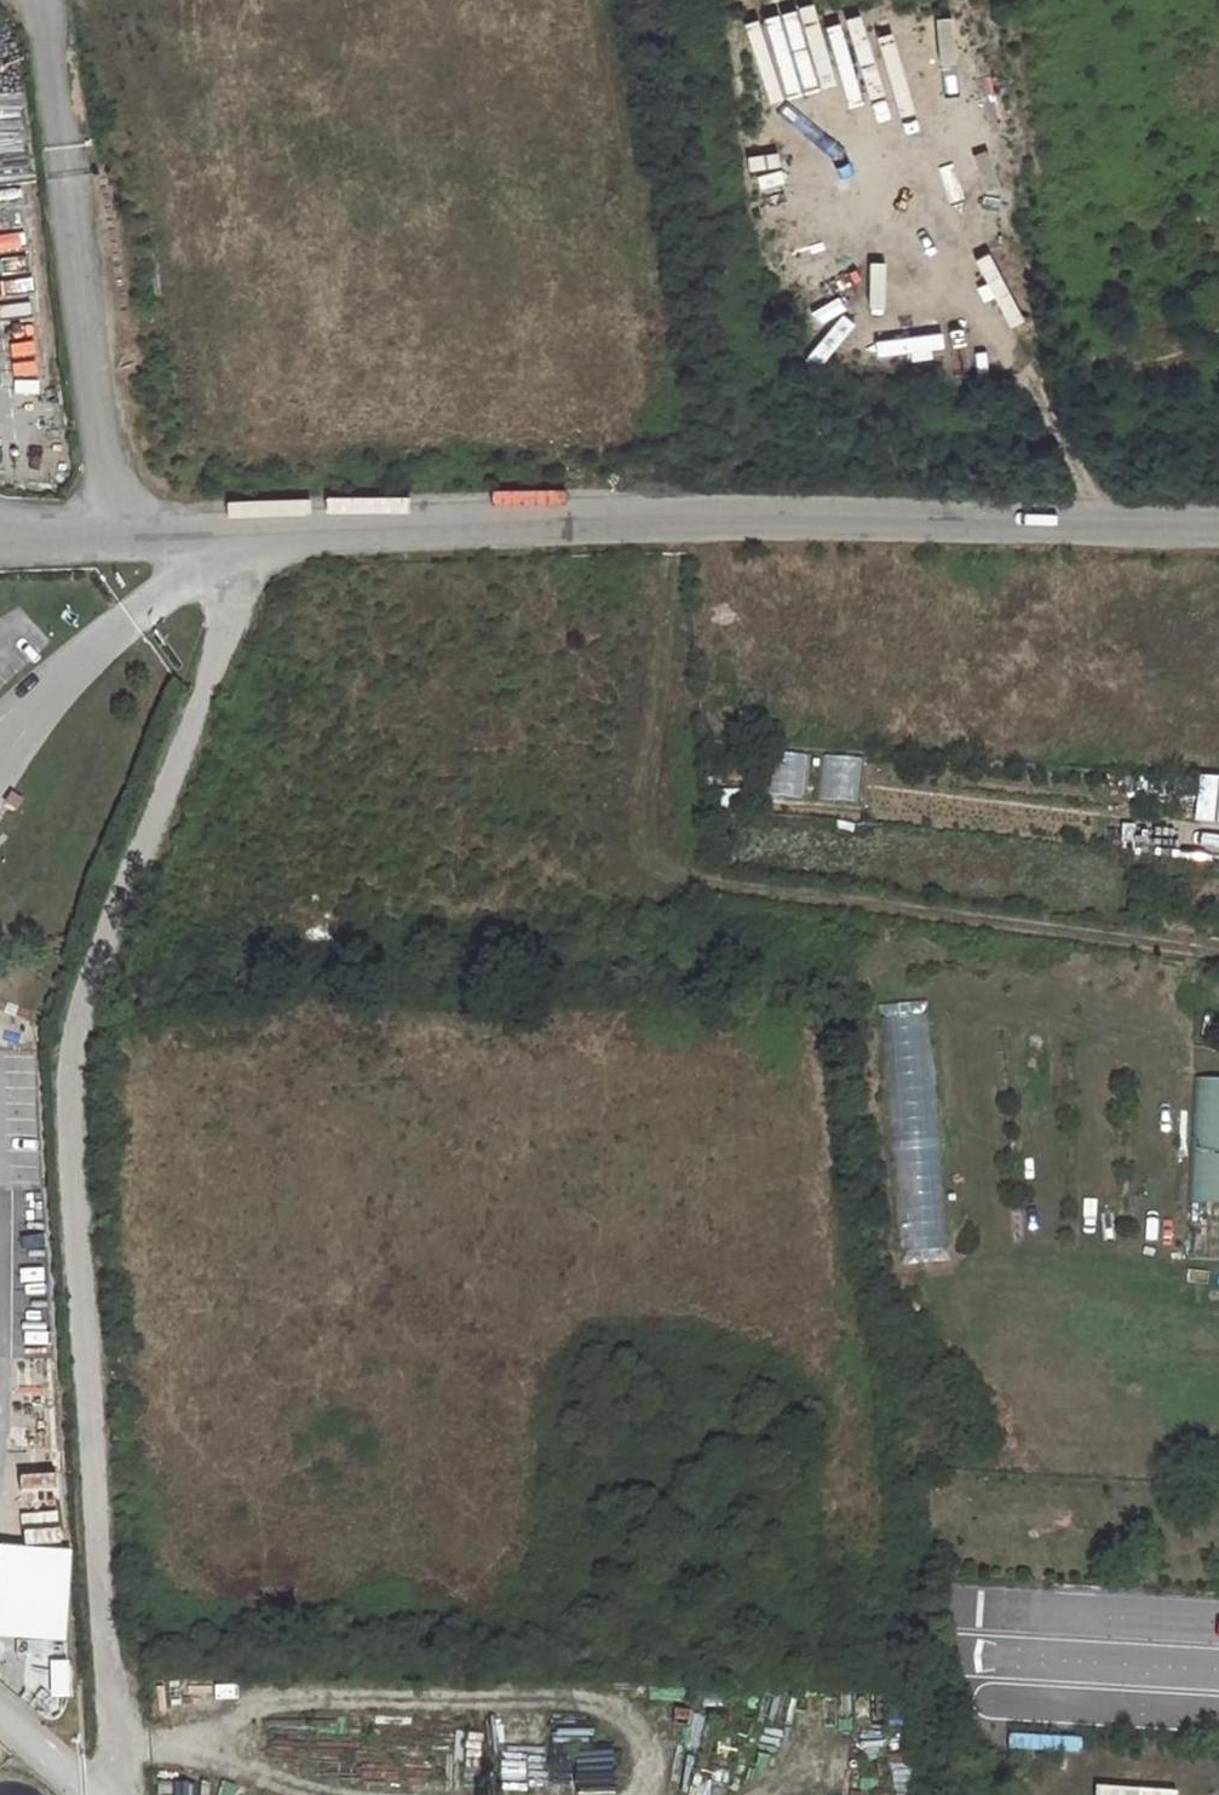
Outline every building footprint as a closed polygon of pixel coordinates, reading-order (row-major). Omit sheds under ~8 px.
[(821,761),(823,798),(855,796),(853,760),(821,761)] [(1191,776),(1188,821),(1218,823),(1218,778),(1191,776)] [(1218,1260),(1218,1078),(1192,1077),(1187,1259),(1218,1260)] [(74,1642),(75,1549),(0,1548),(0,1641),(74,1642)] [(63,1676),(63,1658),(40,1659),(41,1676),(63,1676)]
